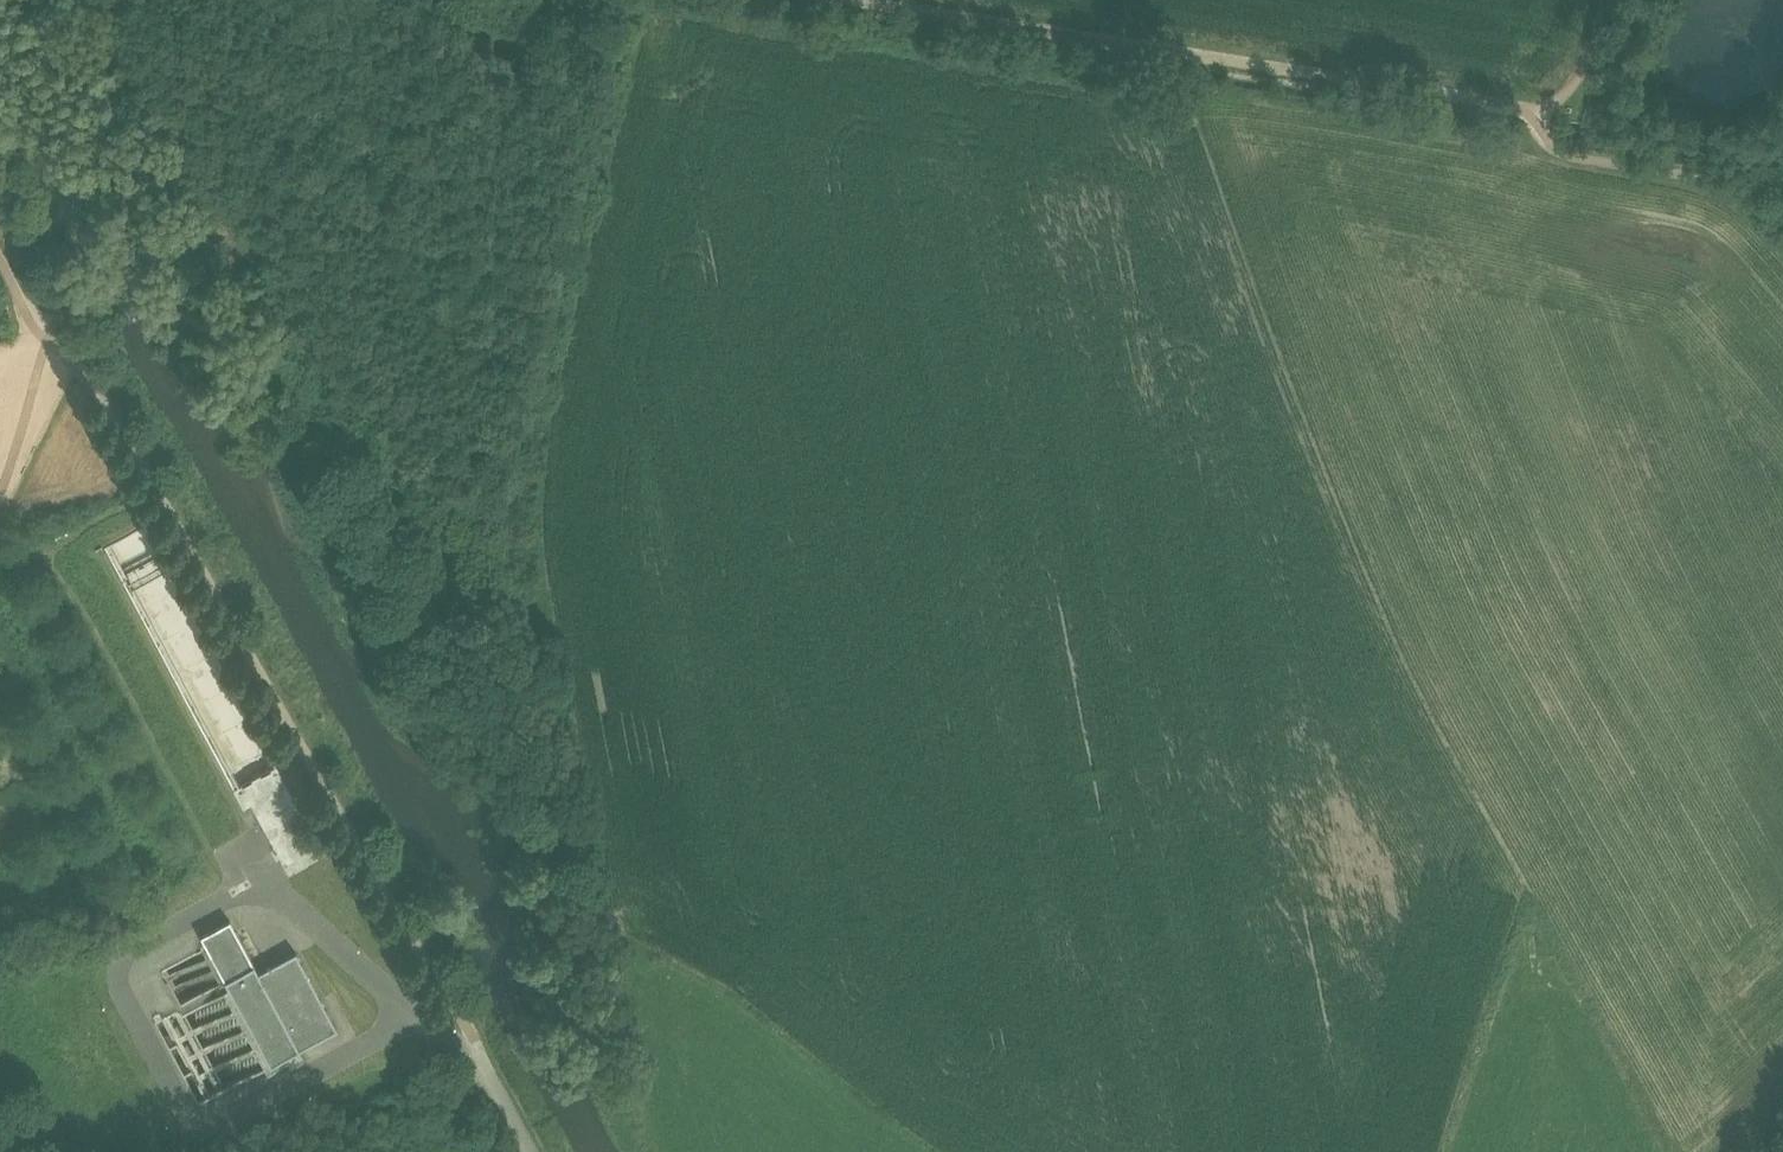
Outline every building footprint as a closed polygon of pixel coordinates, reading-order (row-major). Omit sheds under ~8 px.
[(235,922),(208,936),(215,948),(280,1069),(306,1055),(264,977),(235,922)] [(280,1069),(215,948),(206,953),(223,984),(227,993),(267,1067),(271,1074),(280,1069)] [(223,984),(206,953),(202,955),(201,952),(165,971),(183,1005),(223,984)] [(303,956),(264,977),(306,1055),(345,1034),(303,956)] [(267,1067),(227,993),(184,1016),(181,1012),(157,1024),(200,1103),(267,1067)]
